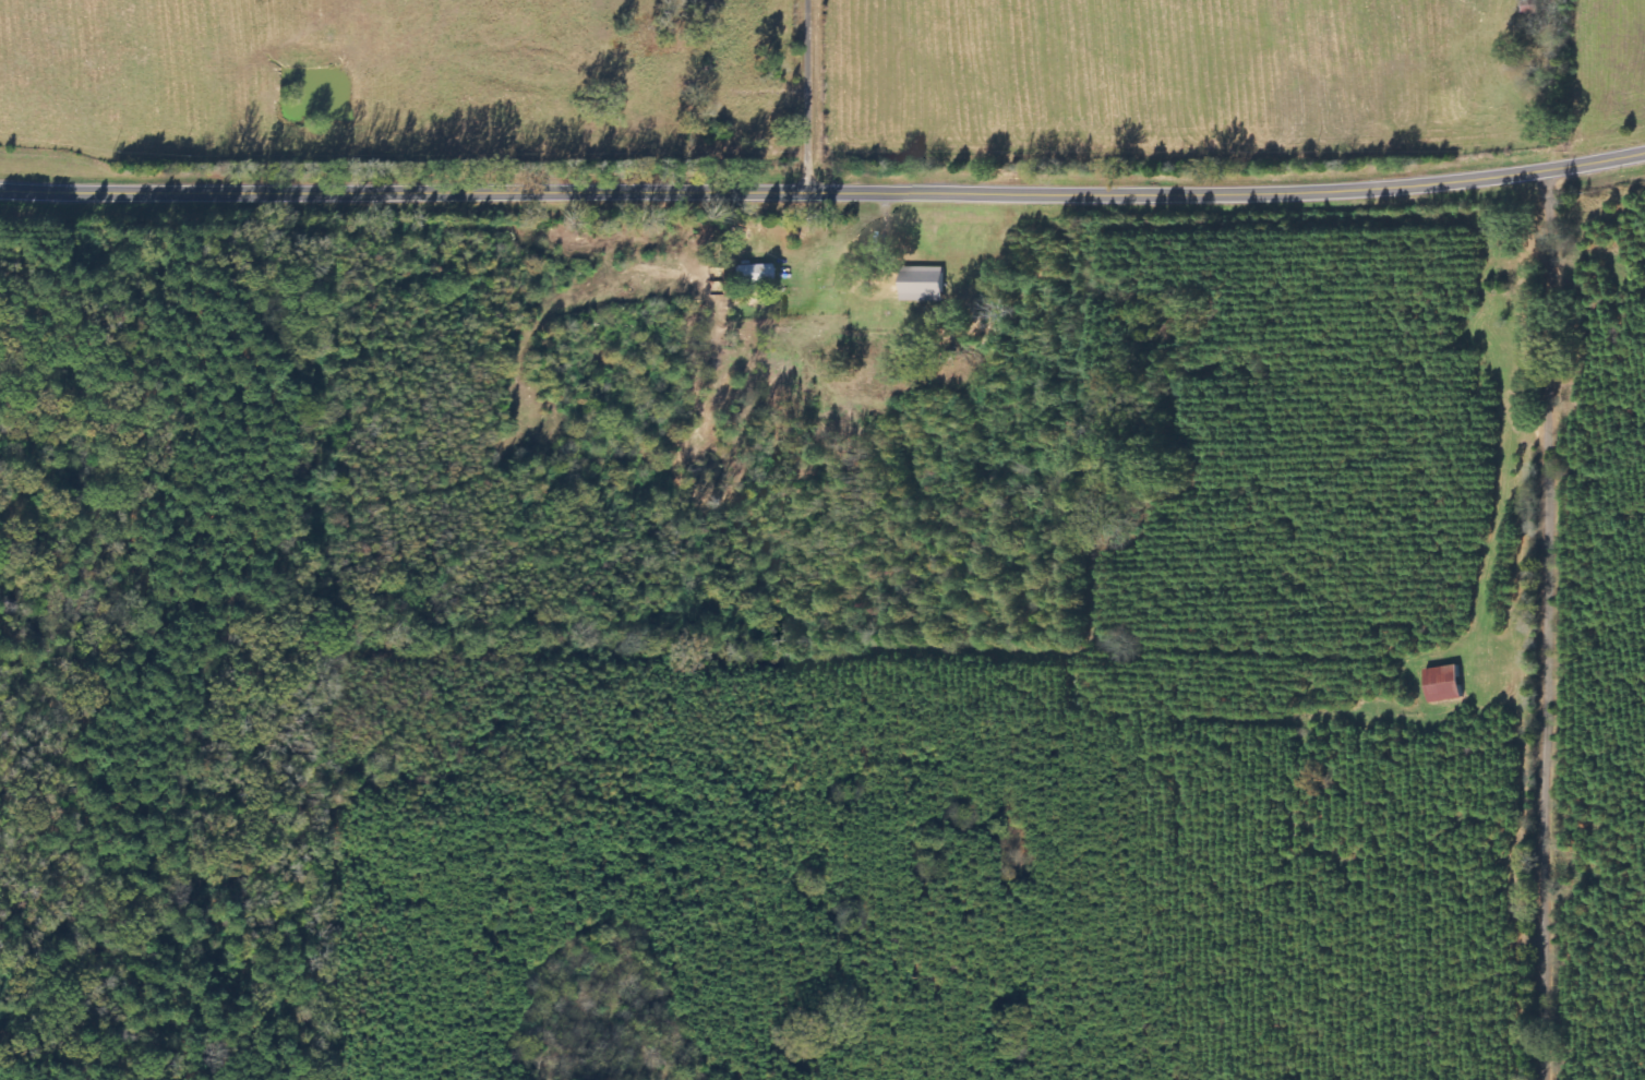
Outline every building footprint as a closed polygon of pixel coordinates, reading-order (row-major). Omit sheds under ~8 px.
[(735,284),(771,283),(770,265),(735,266),(735,284)] [(944,267),(903,268),(904,302),(944,302),(944,267)] [(1458,667),(1425,671),(1428,703),(1462,699),(1458,667)]
